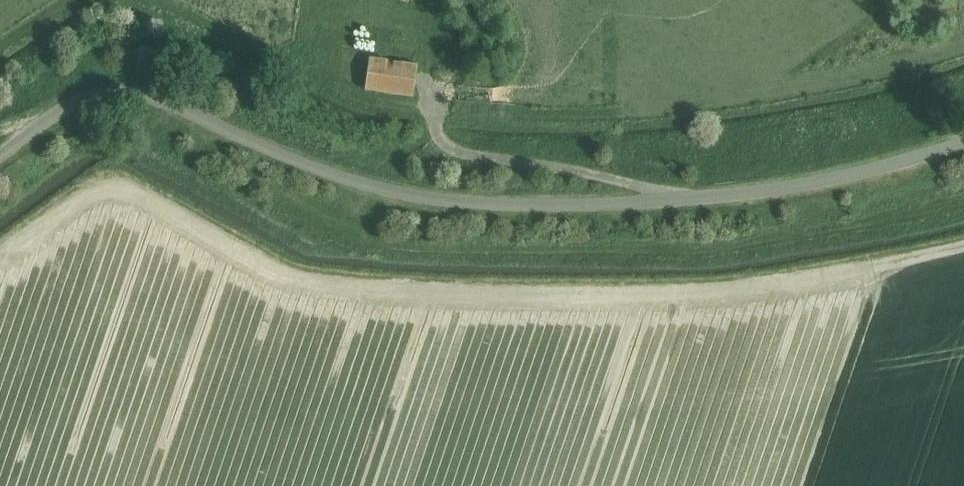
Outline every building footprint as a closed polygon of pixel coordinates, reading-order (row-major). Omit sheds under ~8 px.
[(375,60),(370,85),(415,94),(420,69),(375,60)]
